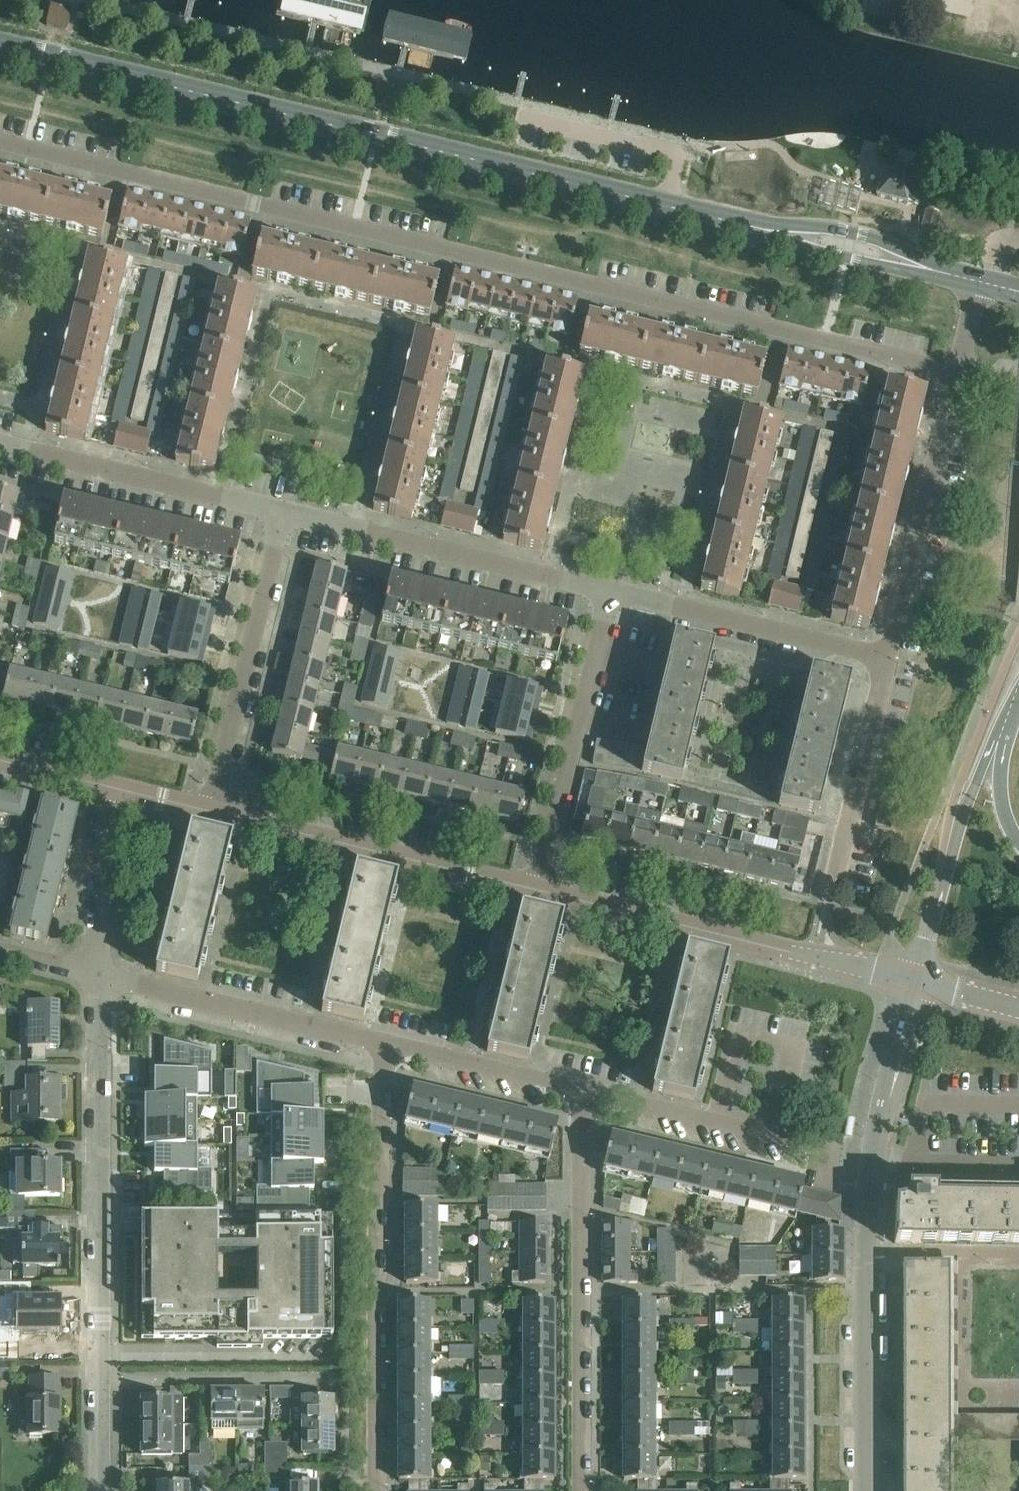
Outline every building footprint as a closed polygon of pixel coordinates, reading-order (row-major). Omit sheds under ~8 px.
[(258,11),(261,0),(213,0),(258,11)] [(277,15),(363,36),(371,1),(367,0),(281,0),(277,15)] [(46,24),(46,25),(47,25),(47,26),(65,30),(66,30),(67,30),(67,29),(68,29),(68,28),(72,9),(51,4),(46,23),(46,24)] [(473,34),(389,13),(382,41),(466,61),(473,34)] [(492,38),(485,65),(562,84),(569,56),(492,38)] [(586,65),(581,89),(660,108),(666,84),(586,65)] [(42,223),(51,185),(39,182),(40,177),(29,174),(27,180),(17,177),(18,171),(6,168),(5,174),(0,173),(0,213),(8,215),(7,217),(18,219),(18,218),(42,223)] [(882,170),(876,196),(906,203),(916,205),(921,187),(922,183),(912,180),(913,172),(896,168),(895,173),(882,170)] [(77,232),(101,238),(110,200),(97,196),(99,190),(87,188),(86,194),(75,191),(76,185),(65,182),(63,188),(51,185),(42,223),(66,229),(66,231),(76,233),(77,232)] [(118,228),(139,233),(148,195),(127,190),(118,228)] [(139,233),(159,237),(168,200),(148,195),(139,233)] [(159,237),(180,242),(189,205),(168,200),(159,237)] [(189,245),(200,247),(209,210),(189,205),(180,242),(177,254),(175,263),(187,266),(189,257),(186,257),(189,245)] [(926,210),(921,230),(923,230),(933,233),(935,233),(940,213),(938,212),(939,210),(928,207),(928,210),(926,209),(926,210)] [(200,247),(221,252),(230,215),(209,210),(200,247)] [(250,220),(230,215),(221,252),(241,257),(250,220)] [(274,239),(261,236),(256,255),(252,274),(276,280),(276,281),(287,284),(287,282),(311,288),(315,270),(320,250),(308,247),(309,241),(298,238),(296,244),(286,242),(287,236),(275,233),(274,239)] [(124,242),(122,250),(134,253),(136,244),(124,242)] [(136,244),(134,253),(146,256),(149,248),(136,244)] [(346,297),(370,302),(374,285),(379,264),(366,261),(368,255),(356,252),(355,258),(344,256),(346,250),(334,247),(332,253),(320,250),(315,270),(311,288),(335,294),(335,295),(345,298),(346,297)] [(163,260),(175,263),(177,254),(165,251),(163,260)] [(126,263),(102,257),(88,254),(82,278),(81,278),(78,289),(80,289),(74,312),(112,321),(126,263)] [(203,270),(216,273),(218,264),(205,261),(203,270)] [(404,311),(428,317),(437,278),(425,275),(426,269),(414,267),(413,272),(402,270),(404,264),(392,261),(391,267),(379,264),(374,285),(370,302),(393,308),(393,310),(404,312),(404,311)] [(218,264),(216,273),(228,276),(230,267),(218,264)] [(124,425),(161,271),(149,268),(111,422),(119,424),(124,425)] [(446,307),(466,311),(475,274),(454,269),(446,307)] [(143,421),(178,275),(166,272),(131,418),(143,421)] [(466,311),(487,316),(496,279),(475,274),(466,311)] [(183,277),(146,430),(151,432),(159,434),(196,280),(183,277)] [(487,316),(507,321),(516,284),(496,279),(487,316)] [(507,321),(528,326),(537,289),(516,284),(507,321)] [(218,285),(204,343),(242,353),(248,330),(249,330),(252,319),(250,319),(256,294),(218,285)] [(528,326),(548,331),(557,294),(537,289),(528,326)] [(548,331),(569,336),(578,299),(557,294),(548,331)] [(65,348),(60,371),(98,380),(112,321),(74,312),(68,337),(66,337),(64,347),(65,348)] [(601,318),(588,315),(579,353),(604,359),(604,361),(614,363),(614,361),(638,367),(647,329),(635,326),(637,320),(625,317),(624,323),(613,321),(615,315),(603,312),(601,318)] [(449,329),(461,332),(463,323),(451,320),(449,329)] [(463,323),(461,332),(474,335),(476,326),(463,323)] [(647,329),(638,367),(662,373),(662,375),(673,377),(673,376),(697,381),(706,343),(694,340),(695,334),(683,331),(682,337),(671,335),(673,329),(661,326),(660,332),(647,329)] [(492,330),(490,339),(502,342),(504,333),(492,330)] [(453,342),(429,336),(416,333),(410,357),(408,357),(405,368),(407,368),(401,391),(439,400),(453,342)] [(504,333),(502,342),(515,345),(517,336),(504,333)] [(533,340),(530,349),(543,352),(545,343),(533,340)] [(731,390),(756,396),(765,357),(752,354),(753,348),(742,345),(740,351),(730,349),(731,343),(720,340),(718,346),(706,343),(697,381),(721,387),(720,389),(731,391),(731,390)] [(204,343),(190,402),(228,411),(233,388),(235,388),(238,378),(236,377),(242,353),(204,343)] [(545,343),(543,352),(555,355),(557,346),(545,343)] [(451,504),(488,350),(475,347),(439,502),(446,503),(451,504)] [(778,387),(799,392),(808,354),(787,349),(778,387)] [(493,352),(460,489),(472,492),(505,355),(493,352)] [(829,359),(808,354),(799,392),(820,397),(829,359)] [(510,356),(473,509),(478,510),(478,511),(486,513),(523,359),(510,356)] [(820,397),(840,402),(849,364),(829,359),(820,397)] [(577,398),(583,373),(545,364),(531,423),(569,432),(575,409),(576,409),(579,398),(577,398)] [(870,369),(849,364),(840,402),(861,407),(870,369)] [(51,406),(45,431),(83,440),(98,380),(60,371),(54,395),(52,395),(50,405),(51,406)] [(887,385),(872,443),(911,453),(916,429),(918,430),(921,419),(919,418),(925,394),(887,385)] [(393,426),(387,450),(425,459),(439,400),(401,391),(395,416),(394,415),(391,426),(393,426)] [(784,401),(782,410),(794,412),(796,404),(784,401)] [(190,402),(175,462),(213,471),(219,446),(221,447),(224,436),(222,436),(228,411),(190,402)] [(809,407),(796,404),(794,412),(807,415),(809,407)] [(825,411),(823,419),(835,422),(837,414),(825,411)] [(767,479),(781,421),(743,412),(737,436),(735,436),(732,447),(734,447),(729,470),(767,479)] [(837,414),(835,422),(847,425),(849,417),(837,414)] [(517,481),(555,490),(561,467),(562,467),(565,457),(563,456),(569,432),(531,423),(517,481)] [(119,424),(113,447),(130,451),(135,428),(124,425),(119,424)] [(778,583),(815,429),(803,426),(766,580),(773,582),(778,583)] [(135,428),(130,451),(145,455),(151,432),(146,430),(135,428)] [(833,433),(820,430),(785,576),(798,579),(833,433)] [(813,591),(850,437),(838,434),(801,588),(806,589),(813,591)] [(872,443),(858,502),(896,511),(902,488),(904,488),(906,477),(905,477),(911,453),(872,443)] [(411,519),(425,459),(387,450),(381,474),(380,474),(377,484),(379,485),(373,510),(411,519)] [(720,505),(714,529),(752,538),(767,479),(729,470),(723,495),(721,494),(718,505),(720,505)] [(503,541),(541,550),(546,527),(548,528),(550,517),(549,517),(555,490),(517,481),(503,541)] [(13,516),(19,492),(0,488),(0,512),(13,516)] [(858,502),(844,561),(882,570),(888,547),(889,548),(892,536),(891,535),(896,511),(858,502)] [(88,509),(63,503),(53,541),(112,556),(121,517),(98,511),(99,508),(88,505),(88,509)] [(446,503),(441,526),(457,530),(462,507),(451,504),(446,503)] [(462,507),(457,530),(473,534),(478,511),(478,510),(473,509),(462,507)] [(7,539),(13,516),(0,512),(0,537),(7,539)] [(38,522),(49,524),(52,515),(40,512),(38,522)] [(121,517),(112,556),(171,570),(180,531),(156,525),(157,522),(146,519),(146,522),(121,517)] [(35,532),(47,535),(49,524),(38,522),(35,532)] [(706,564),(700,589),(738,598),(752,538),(714,529),(709,553),(707,553),(704,563),(706,564)] [(171,570),(229,584),(239,545),(214,539),(215,536),(204,533),(204,536),(180,531),(171,570)] [(26,568),(38,571),(40,561),(29,558),(26,568)] [(94,560),(91,571),(107,575),(110,564),(94,560)] [(844,561),(830,620),(868,629),(874,604),(876,605),(878,594),(877,594),(882,570),(844,561)] [(340,595),(346,571),(317,564),(311,588),(340,595)] [(132,566),(129,580),(137,582),(141,568),(132,566)] [(47,567),(45,577),(57,580),(60,570),(47,567)] [(24,579),(35,582),(38,571),(26,568),(24,579)] [(60,570),(57,580),(70,583),(72,573),(60,570)] [(45,577),(43,586),(55,589),(57,580),(45,577)] [(57,580),(55,589),(67,592),(70,583),(57,580)] [(381,620),(439,634),(449,596),(425,590),(426,587),(416,584),(415,588),(390,582),(381,620)] [(778,583),(773,582),(768,605),(784,609),(789,585),(778,583)] [(789,585),(784,609),(800,613),(806,589),(801,588),(789,585)] [(43,586),(41,595),(53,598),(55,589),(43,586)] [(133,587),(131,597),(143,600),(145,590),(133,587)] [(306,611),(335,618),(340,595),(311,588),(306,611)] [(55,589),(53,598),(65,601),(67,592),(55,589)] [(365,601),(376,604),(379,593),(367,591),(365,601)] [(151,592),(147,612),(157,614),(162,594),(151,592)] [(163,594),(161,608),(174,610),(176,596),(163,594)] [(41,595),(38,604),(51,607),(53,598),(41,595)] [(439,634),(498,649),(507,610),(483,604),(484,601),(474,598),(473,601),(449,596),(439,634)] [(131,597),(128,606),(141,609),(143,600),(131,597)] [(53,598),(51,607),(63,610),(65,601),(53,598)] [(181,601),(176,619),(211,627),(215,610),(181,601)] [(359,624),(371,627),(376,604),(365,601),(359,624)] [(38,604),(36,613),(49,616),(51,607),(38,604)] [(17,605),(15,615),(26,618),(29,608),(17,605)] [(128,606),(126,615),(139,619),(141,609),(128,606)] [(51,607),(49,616),(61,619),(63,610),(51,607)] [(498,649),(556,663),(566,624),(541,618),(542,615),(531,612),(531,615),(507,610),(498,649)] [(300,635),(329,642),(335,618),(306,611),(300,635)] [(147,612),(142,628),(153,631),(157,614),(147,612)] [(36,613),(34,623),(46,626),(49,616),(36,613)] [(12,626),(24,628),(26,618),(15,615),(12,626)] [(126,615),(124,625),(136,628),(139,619),(126,615)] [(49,616),(46,626),(58,629),(61,619),(49,616)] [(176,619),(172,636),(207,644),(211,627),(176,619)] [(354,648),(365,650),(371,627),(359,624),(354,648)] [(124,625),(122,634),(134,637),(136,628),(124,625)] [(142,628),(138,648),(148,651),(153,631),(142,628)] [(30,643),(40,645),(43,634),(33,631),(30,643)] [(51,648),(54,636),(43,634),(40,645),(51,648)] [(122,634),(119,644),(132,647),(134,637),(122,634)] [(294,658),(323,665),(329,642),(300,635),(294,658)] [(172,636),(168,654),(202,662),(207,644),(172,636)] [(674,638),(666,672),(704,681),(712,647),(674,638)] [(77,654),(87,657),(90,645),(80,643),(77,654)] [(98,659),(101,648),(90,645),(87,657),(98,659)] [(375,645),(372,655),(385,658),(387,648),(375,645)] [(351,658),(363,661),(365,650),(354,648),(351,658)] [(387,648),(385,658),(397,661),(400,651),(387,648)] [(124,666),(134,668),(137,656),(127,654),(124,666)] [(372,655),(370,664),(383,667),(385,658),(372,655)] [(145,671),(147,659),(137,656),(134,668),(145,671)] [(289,681),(318,688),(323,665),(294,658),(289,681)] [(385,658),(383,667),(395,670),(397,661),(385,658)] [(370,664),(368,674),(380,676),(383,667),(370,664)] [(170,677),(181,679),(184,668),(173,665),(170,677)] [(460,666),(458,677),(470,679),(473,669),(460,666)] [(383,667),(380,676),(393,679),(395,670),(383,667)] [(191,682),(194,670),(184,668),(181,679),(191,682)] [(9,674),(6,686),(3,698),(26,704),(33,675),(10,669),(9,674)] [(478,671),(474,691),(484,693),(489,673),(478,671)] [(811,671),(803,705),(841,714),(849,681),(811,671)] [(6,686),(9,674),(0,672),(0,684),(6,686)] [(696,714),(704,681),(666,672),(658,705),(696,714)] [(502,689),(503,674),(491,673),(490,688),(502,689)] [(368,674),(366,683),(378,686),(380,676),(368,674)] [(26,704),(50,709),(57,680),(33,675),(26,704)] [(380,676),(378,686),(391,689),(393,679),(380,676)] [(458,677),(456,686),(468,689),(470,679),(458,677)] [(50,709),(73,715),(80,686),(57,680),(50,709)] [(508,680),(503,698),(538,706),(542,688),(508,680)] [(283,705),(312,712),(318,688),(289,681),(283,705)] [(345,684),(342,694),(354,697),(357,686),(345,683),(345,684)] [(366,683),(364,692),(376,695),(378,686),(366,683)] [(73,715),(97,721),(104,692),(80,686),(73,715)] [(378,686),(376,695),(388,698),(391,689),(378,686)] [(456,686),(453,695),(466,698),(468,689),(456,686)] [(474,691),(470,707),(480,710),(484,693),(474,691)] [(97,721),(120,726),(127,697),(104,692),(97,721)] [(364,692),(361,702),(374,705),(376,695),(364,692)] [(342,694),(339,711),(345,712),(345,710),(350,712),(351,708),(354,697),(342,694)] [(376,695),(374,705),(386,708),(388,698),(376,695)] [(453,695),(451,704),(464,707),(466,698),(453,695)] [(120,726),(144,732),(151,703),(127,697),(120,726)] [(503,698),(499,715),(534,723),(538,706),(503,698)] [(144,732),(167,738),(174,709),(151,703),(144,732)] [(451,704),(449,713),(461,716),(464,707),(451,704)] [(277,728),(307,735),(312,712),(283,705),(277,728)] [(658,705),(650,739),(688,748),(696,714),(658,705)] [(795,738),(833,748),(841,714),(803,705),(795,738)] [(470,707),(465,727),(475,730),(480,710),(470,707)] [(345,712),(343,719),(358,722),(361,710),(351,708),(350,712),(345,710),(345,712)] [(191,743),(198,714),(174,709),(167,738),(191,743)] [(368,724),(371,713),(361,710),(358,722),(368,724)] [(379,727),(381,715),(371,713),(368,724),(379,727)] [(449,713),(447,723),(459,726),(461,716),(449,713)] [(499,715),(495,732),(529,741),(534,723),(499,715)] [(480,716),(477,730),(489,733),(492,719),(480,716)] [(415,736),(417,724),(407,722),(404,733),(415,736)] [(425,738),(428,727),(417,724),(415,736),(425,738)] [(336,753),(304,746),(307,735),(277,728),(272,752),(301,759),(301,757),(333,764),(336,753)] [(451,744),(461,747),(464,735),(454,733),(451,744)] [(472,749),(475,738),(464,735),(461,747),(472,749)] [(795,738),(787,772),(825,781),(833,748),(795,738)] [(680,781),(688,748),(650,739),(647,749),(642,772),(680,781)] [(596,740),(592,764),(605,766),(609,742),(596,740)] [(609,742),(605,766),(617,768),(621,744),(609,742)] [(498,756),(508,758),(511,746),(500,744),(498,756)] [(621,744),(617,768),(630,770),(633,746),(621,744)] [(518,761),(521,749),(511,746),(508,758),(518,761)] [(633,746),(630,770),(639,771),(642,772),(647,749),(633,746)] [(330,777),(354,783),(361,754),(337,748),(336,753),(333,764),(330,777)] [(377,788),(384,759),(361,754),(354,783),(377,788)] [(401,794),(408,765),(384,759),(377,788),(401,794)] [(424,800),(431,771),(408,765),(401,794),(424,800)] [(447,805),(454,776),(431,771),(424,800),(447,805)] [(582,837),(605,843),(612,816),(621,775),(597,771),(590,799),(605,803),(603,814),(588,810),(582,837)] [(817,814),(824,786),(825,781),(787,772),(779,805),(817,814)] [(471,811),(478,782),(454,776),(447,805),(471,811)] [(642,792),(645,780),(634,778),(631,790),(642,792)] [(494,816),(501,787),(478,782),(471,811),(494,816)] [(665,797),(668,785),(658,782),(655,795),(665,797)] [(885,783),(874,827),(889,830),(900,786),(885,783)] [(494,816),(518,822),(525,793),(501,787),(494,816)] [(688,803),(691,790),(681,788),(678,800),(688,803)] [(691,790),(688,803),(712,809),(715,796),(691,790)] [(30,801),(31,796),(16,793),(15,797),(2,794),(0,803),(0,827),(8,829),(11,818),(25,821),(30,801)] [(716,810),(735,814),(738,802),(720,797),(716,810)] [(30,801),(28,811),(39,814),(37,824),(31,846),(67,855),(68,853),(69,847),(78,812),(42,803),(42,804),(30,801)] [(738,802),(735,814),(759,820),(762,807),(738,802)] [(612,816),(605,843),(629,849),(638,809),(638,807),(626,804),(622,819),(612,816)] [(661,815),(638,809),(629,849),(652,854),(661,815)] [(781,826),(784,813),(775,811),(772,823),(781,826)] [(809,819),(784,813),(781,826),(778,838),(803,845),(809,819)] [(661,816),(652,854),(675,860),(681,833),(684,822),(661,816)] [(681,833),(675,860),(698,866),(704,839),(707,827),(684,822),(681,833)] [(190,827),(173,899),(214,910),(232,838),(190,827)] [(738,847),(728,844),(722,871),(745,877),(751,850),(755,836),(741,833),(738,847)] [(728,844),(704,839),(698,866),(722,871),(728,844)] [(57,898),(58,893),(67,855),(31,846),(21,889),(57,898)] [(774,856),(768,882),(792,888),(799,861),(801,852),(789,849),(786,858),(774,856)] [(774,856),(751,850),(745,877),(768,882),(774,856)] [(356,867),(339,940),(380,950),(397,877),(356,867)] [(21,889),(10,932),(46,941),(57,898),(21,889)] [(214,910),(173,899),(156,971),(197,981),(214,910)] [(522,907),(504,979),(545,989),(562,917),(522,907)] [(339,940),(334,957),(321,1011),(363,1021),(380,950),(339,940)] [(687,947),(669,1019),(711,1029),(728,957),(687,947)] [(504,979),(500,997),(487,1051),(528,1061),(545,989),(504,979)] [(46,1048),(59,1048),(59,1003),(45,1003),(45,1000),(28,996),(28,1013),(26,1013),(26,1016),(32,1016),(32,1031),(28,1031),(28,1032),(32,1032),(32,1047),(28,1047),(28,1048),(32,1048),(32,1061),(28,1061),(28,1062),(47,1062),(47,1061),(46,1061),(46,1048)] [(669,1019),(665,1036),(652,1091),(693,1101),(711,1029),(669,1019)] [(155,1096),(145,1096),(145,1146),(155,1146),(155,1172),(164,1172),(166,1172),(166,1190),(164,1190),(164,1193),(212,1193),(212,1190),(209,1190),(209,1171),(197,1171),(197,1169),(197,1144),(197,1097),(197,1071),(209,1071),(209,1052),(212,1053),(212,1050),(164,1039),(164,1042),(167,1042),(167,1070),(164,1070),(155,1070),(155,1096)] [(257,1061),(256,1064),(259,1065),(259,1088),(271,1088),(271,1114),(271,1161),(271,1186),(271,1188),(259,1188),(259,1207),(257,1207),(257,1210),(310,1210),(310,1207),(307,1207),(307,1189),(310,1189),(313,1189),(313,1163),(323,1163),(323,1138),(323,1113),(313,1113),(313,1087),(304,1087),(302,1087),(302,1075),(304,1075),(304,1072),(257,1061)] [(28,1062),(5,1062),(5,1085),(19,1085),(19,1074),(28,1075),(28,1062)] [(59,1085),(59,1079),(31,1079),(31,1093),(12,1093),(12,1122),(59,1121),(59,1094),(63,1094),(63,1085),(59,1085)] [(236,1082),(224,1082),(225,1097),(228,1097),(236,1097),(236,1082)] [(405,1121),(429,1127),(437,1094),(413,1088),(405,1121)] [(461,1100),(437,1094),(429,1127),(453,1132),(461,1100)] [(236,1097),(228,1097),(228,1109),(236,1110),(236,1097)] [(453,1132),(477,1138),(485,1106),(461,1100),(453,1132)] [(509,1111),(485,1106),(477,1138),(501,1144),(509,1111)] [(501,1144),(525,1150),(533,1117),(509,1111),(501,1144)] [(236,1114),(236,1126),(244,1127),(245,1114),(236,1114)] [(558,1123),(533,1117),(525,1150),(550,1156),(558,1123)] [(232,1128),(223,1128),(224,1144),(232,1144),(232,1128)] [(611,1136),(603,1169),(627,1174),(635,1142),(611,1136)] [(659,1148),(635,1142),(627,1174),(652,1180),(659,1148)] [(652,1180),(676,1186),(683,1153),(659,1148),(652,1180)] [(35,1150),(11,1150),(11,1173),(11,1196),(12,1196),(12,1212),(18,1212),(25,1212),(25,1196),(38,1196),(60,1195),(60,1162),(48,1162),(48,1150),(35,1150)] [(249,1161),(249,1158),(249,1151),(237,1151),(237,1161),(249,1161)] [(707,1159),(683,1153),(676,1186),(700,1192),(707,1159)] [(707,1159),(700,1192),(724,1198),(731,1165),(707,1159)] [(755,1171),(731,1165),(724,1198),(747,1203),(755,1171)] [(444,1183),(444,1170),(404,1169),(403,1181),(444,1183)] [(755,1171),(747,1203),(771,1209),(779,1177),(755,1171)] [(796,1215),(797,1210),(803,1188),(804,1182),(779,1177),(771,1209),(796,1215)] [(403,1181),(403,1194),(444,1195),(444,1183),(403,1181)] [(487,1197),(545,1197),(545,1184),(487,1184),(487,1197)] [(815,1191),(803,1188),(797,1210),(809,1213),(815,1191)] [(894,1243),(922,1243),(922,1238),(1018,1240),(1018,1200),(936,1199),(936,1190),(908,1189),(908,1204),(895,1204),(894,1243)] [(809,1213),(821,1216),(827,1194),(815,1191),(809,1213)] [(840,1220),(840,1197),(827,1194),(821,1216),(840,1220)] [(545,1197),(487,1197),(487,1209),(545,1209),(545,1197)] [(620,1202),(604,1198),(603,1207),(618,1211),(620,1202)] [(406,1205),(406,1231),(436,1231),(436,1205),(406,1205)] [(141,1215),(142,1337),(217,1337),(217,1347),(248,1347),(248,1346),(252,1346),(252,1343),(261,1343),(261,1347),(263,1347),(263,1337),(333,1337),(332,1215),(141,1215)] [(479,1221),(479,1252),(489,1252),(489,1221),(479,1221)] [(520,1221),(520,1252),(545,1252),(545,1221),(520,1221)] [(628,1221),(603,1221),(603,1252),(628,1252),(628,1243),(636,1243),(636,1233),(637,1233),(637,1230),(637,1221),(628,1221)] [(739,1239),(742,1227),(718,1221),(715,1234),(739,1239)] [(490,1231),(490,1234),(511,1234),(511,1223),(490,1223),(490,1231)] [(47,1228),(39,1228),(18,1228),(18,1229),(18,1238),(14,1238),(14,1264),(24,1264),(24,1278),(39,1278),(39,1266),(58,1266),(61,1266),(61,1261),(60,1261),(60,1239),(62,1239),(62,1227),(47,1227),(47,1228)] [(674,1282),(674,1230),(668,1229),(658,1229),(658,1282),(674,1282)] [(812,1256),(843,1256),(843,1230),(812,1230),(812,1256)] [(436,1257),(436,1231),(406,1231),(406,1257),(436,1257)] [(775,1248),(738,1248),(738,1275),(775,1275),(775,1248)] [(489,1252),(479,1252),(479,1283),(489,1283),(489,1252)] [(520,1271),(512,1271),(512,1274),(512,1283),(520,1283),(545,1283),(545,1252),(520,1252),(520,1271)] [(628,1274),(628,1252),(603,1252),(603,1282),(637,1282),(637,1274),(628,1274)] [(812,1256),(812,1282),(843,1282),(843,1256),(812,1256)] [(436,1283),(436,1257),(406,1257),(406,1283),(436,1283)] [(903,1419),(903,1440),(903,1490),(949,1490),(949,1444),(948,1419),(948,1264),(903,1264),(903,1419)] [(0,1298),(0,1343),(19,1343),(19,1331),(24,1331),(24,1333),(36,1333),(36,1331),(60,1330),(59,1299),(41,1299),(41,1300),(31,1300),(19,1300),(19,1298),(0,1298)] [(623,1300),(623,1326),(653,1326),(653,1300),(623,1300)] [(773,1300),(773,1326),(803,1326),(803,1300),(773,1300)] [(399,1327),(429,1327),(428,1301),(399,1301),(399,1327)] [(473,1313),(473,1301),(461,1301),(461,1313),(473,1313)] [(524,1301),(524,1327),(554,1327),(554,1301),(524,1301)] [(669,1320),(669,1326),(669,1332),(681,1332),(681,1320),(669,1320)] [(693,1320),(681,1320),(681,1332),(693,1332),(693,1320)] [(745,1332),(745,1320),(733,1320),(733,1332),(745,1332)] [(757,1320),(745,1320),(745,1332),(757,1332),(757,1320)] [(491,1321),(479,1321),(479,1333),(491,1333),(491,1321)] [(503,1321),(491,1321),(491,1333),(503,1333),(503,1321)] [(653,1352),(653,1326),(623,1326),(623,1352),(653,1352)] [(773,1326),(773,1352),(803,1351),(803,1326),(773,1326)] [(429,1327),(399,1327),(399,1352),(429,1352),(435,1352),(435,1342),(429,1342),(429,1327)] [(524,1352),(554,1352),(554,1327),(524,1327),(524,1352)] [(449,1358),(461,1358),(461,1346),(449,1346),(449,1358)] [(473,1346),(461,1346),(461,1358),(473,1358),(473,1346)] [(803,1377),(803,1351),(773,1352),(773,1377),(803,1377)] [(399,1377),(429,1377),(429,1352),(399,1352),(399,1377)] [(524,1352),(524,1377),(554,1377),(554,1352),(524,1352)] [(653,1377),(653,1352),(623,1352),(623,1377),(653,1377)] [(0,1361),(0,1377),(11,1377),(11,1361),(0,1361)] [(491,1371),(479,1372),(479,1383),(491,1383),(491,1371)] [(503,1371),(491,1371),(491,1383),(503,1383),(503,1371)] [(669,1371),(669,1377),(669,1383),(681,1383),(681,1371),(669,1371)] [(693,1371),(681,1371),(681,1383),(693,1383),(693,1371)] [(733,1371),(733,1377),(733,1383),(745,1383),(745,1371),(733,1371)] [(757,1371),(745,1371),(745,1383),(757,1383),(757,1371)] [(29,1398),(19,1399),(19,1418),(29,1418),(29,1435),(60,1435),(59,1377),(31,1377),(31,1398),(29,1398)] [(399,1403),(429,1403),(429,1377),(399,1377),(399,1403)] [(524,1403),(554,1403),(554,1377),(524,1377),(524,1403)] [(653,1403),(653,1377),(623,1377),(623,1403),(653,1403)] [(716,1389),(726,1389),(726,1377),(716,1377),(716,1389)] [(773,1377),(773,1402),(803,1402),(803,1377),(773,1377)] [(237,1390),(211,1390),(211,1395),(211,1420),(211,1425),(211,1429),(237,1429),(237,1425),(237,1390)] [(263,1390),(237,1390),(237,1425),(237,1429),(264,1429),(263,1421),(263,1390)] [(291,1424),(303,1424),(333,1424),(333,1397),(304,1397),(304,1391),(290,1391),(291,1397),(291,1424)] [(184,1397),(141,1397),(142,1424),(182,1424),(184,1424),(184,1397)] [(449,1397),(449,1403),(449,1409),(461,1409),(461,1397),(449,1397)] [(461,1409),(473,1409),(473,1397),(461,1397),(461,1409)] [(803,1428),(803,1402),(773,1402),(773,1428),(803,1428)] [(399,1428),(429,1428),(429,1403),(399,1403),(399,1428)] [(524,1403),(524,1428),(554,1428),(554,1403),(524,1403)] [(653,1428),(653,1403),(623,1403),(624,1428),(653,1428)] [(491,1422),(479,1422),(479,1434),(491,1434),(491,1422)] [(503,1422),(491,1422),(491,1434),(503,1434),(503,1422)] [(669,1422),(669,1428),(669,1434),(681,1434),(681,1422),(669,1422)] [(693,1422),(681,1422),(681,1434),(693,1434),(693,1422)] [(733,1434),(745,1434),(745,1422),(733,1422),(733,1434)] [(757,1422),(745,1422),(745,1434),(757,1434),(757,1422)] [(182,1453),(182,1424),(142,1424),(142,1454),(172,1454),(172,1453),(182,1453)] [(333,1424),(303,1424),(303,1454),(333,1454),(333,1424)] [(429,1428),(399,1428),(399,1454),(429,1454),(429,1428)] [(524,1454),(554,1454),(554,1428),(524,1428),(524,1454)] [(624,1453),(653,1453),(653,1428),(624,1428),(624,1453)] [(773,1428),(773,1453),(803,1453),(803,1428),(773,1428)] [(200,1443),(200,1455),(211,1455),(211,1443),(205,1443),(200,1443)] [(270,1443),(265,1443),(265,1455),(276,1455),(276,1443),(270,1443)] [(287,1443),(276,1443),(276,1455),(287,1454),(287,1443)] [(653,1480),(653,1453),(624,1453),(624,1480),(638,1479),(648,1479),(653,1480)] [(773,1479),(789,1479),(803,1479),(803,1453),(773,1453),(773,1479)] [(276,1455),(265,1455),(265,1467),(287,1466),(287,1454),(276,1455)] [(399,1480),(409,1480),(429,1480),(429,1454),(399,1454),(399,1480)] [(554,1454),(524,1454),(524,1480),(544,1480),(554,1480),(554,1454)] [(189,1455),(189,1467),(211,1467),(211,1455),(200,1455),(189,1455)] [(251,1465),(238,1465),(238,1479),(252,1479),(251,1465)] [(287,1466),(265,1467),(265,1479),(287,1479),(287,1466)] [(211,1467),(189,1467),(189,1478),(189,1479),(211,1479),(211,1467)] [(235,1468),(227,1468),(223,1473),(223,1482),(235,1482),(235,1468)] [(158,1483),(158,1490),(200,1490),(200,1483),(200,1479),(189,1479),(189,1478),(186,1478),(186,1483),(158,1483)] [(648,1479),(638,1479),(638,1490),(653,1490),(653,1480),(648,1479)] [(789,1485),(789,1479),(773,1479),(769,1479),(769,1490),(789,1490),(789,1485)] [(429,1480),(409,1480),(409,1490),(429,1490),(429,1480)] [(544,1480),(524,1480),(524,1490),(544,1490),(544,1480)] [(275,1482),(275,1490),(317,1490),(317,1482),(275,1482)]
